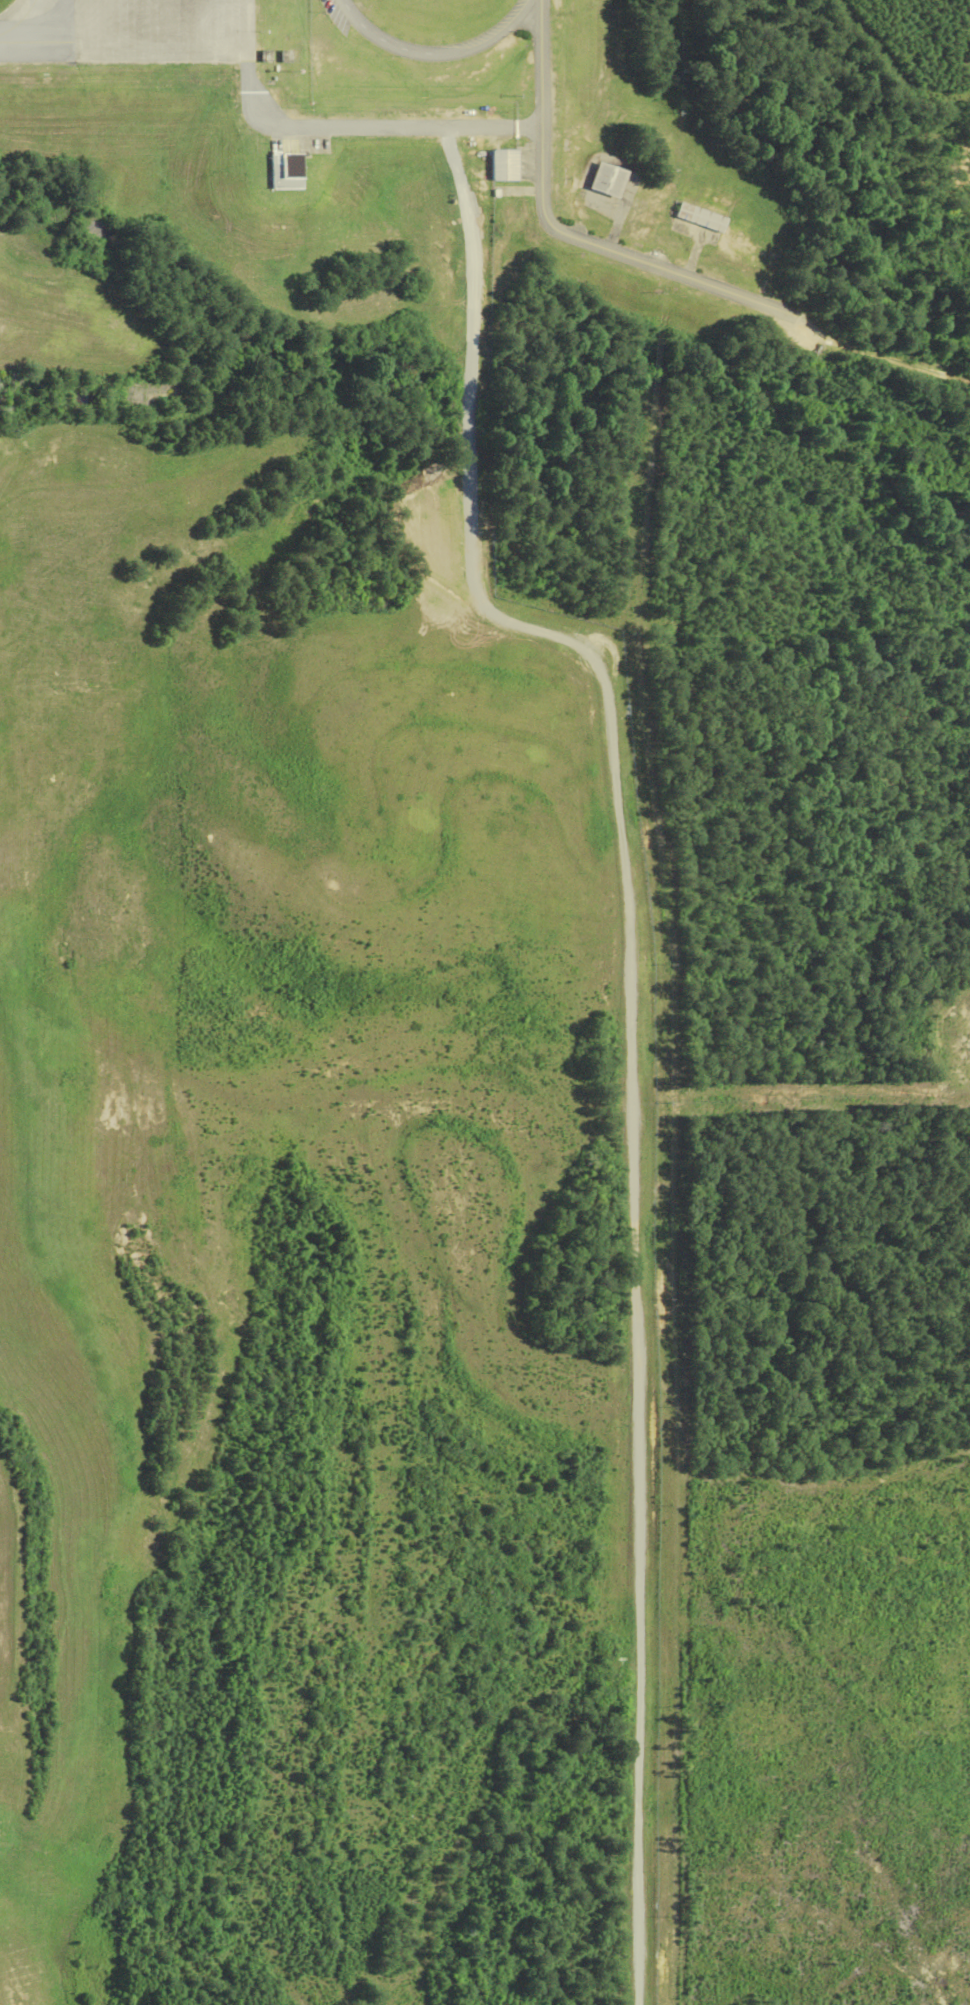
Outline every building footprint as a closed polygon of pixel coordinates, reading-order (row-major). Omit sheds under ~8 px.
[(491,181),(516,181),(516,149),(491,149),(491,181)] [(269,152),(269,189),(299,189),(299,152),(269,152)] [(627,171),(598,162),(589,189),(618,198),(627,171)] [(721,232),(726,217),(680,203),(675,219),(721,232)]
